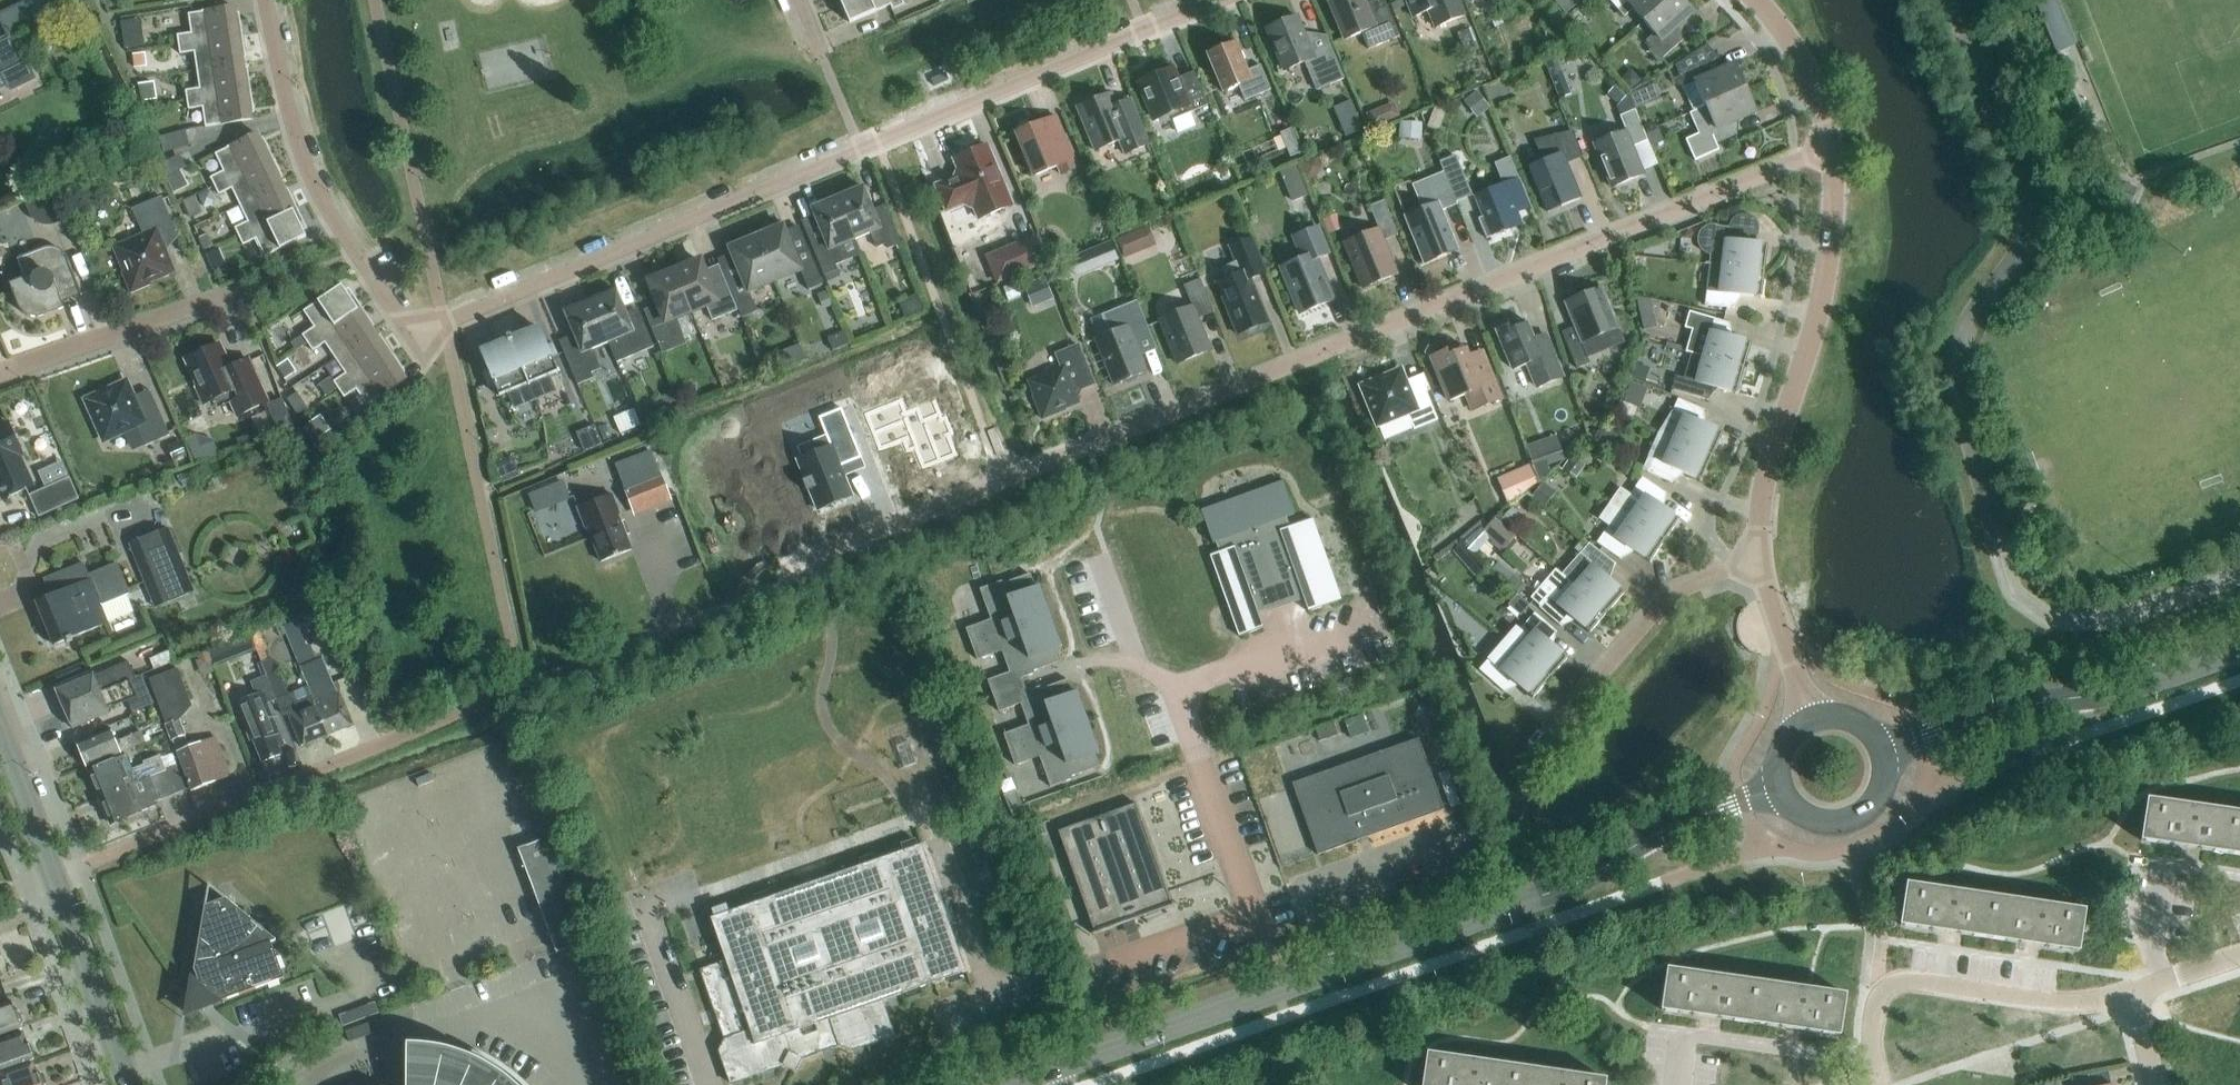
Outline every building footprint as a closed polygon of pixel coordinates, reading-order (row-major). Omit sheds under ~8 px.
[(28,30),(48,21),(39,0),(36,0),(18,8),(28,30)] [(849,23),(890,5),(892,10),(904,5),(902,0),(840,0),(849,23)] [(1385,0),(1376,0),(1369,3),(1370,6),(1366,7),(1363,0),(1335,0),(1330,2),(1345,39),(1362,33),(1369,49),(1400,36),(1385,0)] [(1459,0),(1406,0),(1413,17),(1429,11),(1435,27),(1465,15),(1459,0)] [(1565,16),(1579,4),(1575,0),(1556,0),(1554,2),(1565,16)] [(1668,0),(1609,0),(1624,17),(1633,9),(1644,21),(1668,0)] [(1683,0),(1668,0),(1644,21),(1655,34),(1646,42),(1652,48),(1648,51),(1658,62),(1683,40),(1674,29),(1692,13),(1693,14),(1694,13),(1683,0)] [(239,35),(234,7),(189,14),(191,33),(177,35),(179,44),(239,35)] [(1344,78),(1330,43),(1312,51),(1297,16),(1266,29),(1284,71),(1305,62),(1317,90),(1344,78)] [(139,45),(135,20),(122,22),(126,47),(139,45)] [(1469,29),(1458,33),(1463,46),(1474,41),(1469,29)] [(243,63),(239,35),(179,44),(180,54),(194,52),(197,70),(243,63)] [(0,44),(0,71),(2,76),(10,93),(37,80),(29,64),(17,37),(0,44)] [(1247,70),(1235,42),(1207,54),(1223,92),(1238,86),(1245,101),(1271,90),(1260,65),(1247,70)] [(144,66),(142,52),(133,53),(135,67),(144,66)] [(1571,94),(1557,56),(1545,61),(1559,98),(1571,94)] [(1733,65),(1721,70),(1716,58),(1679,74),(1684,87),(1683,88),(1693,111),(1706,106),(1745,88),(1734,63),(1733,64),(1733,65)] [(247,91),(243,63),(197,70),(200,88),(186,90),(187,100),(247,91)] [(1208,105),(1194,71),(1177,78),(1172,68),(1138,82),(1153,117),(1158,119),(1170,114),(1177,132),(1195,125),(1190,113),(1208,105)] [(1630,68),(1619,80),(1631,90),(1641,79),(1630,68)] [(153,80),(139,83),(142,100),(156,98),(153,80)] [(1629,94),(1617,83),(1608,91),(1621,103),(1629,94)] [(1756,113),(1745,88),(1706,106),(1716,129),(1697,137),(1703,150),(1738,135),(1732,122),(1754,113),(1755,114),(1756,113)] [(251,120),(247,91),(187,100),(188,109),(202,107),(205,126),(251,120)] [(1488,106),(1477,92),(1466,100),(1477,115),(1488,106)] [(1631,95),(1637,110),(1645,107),(1639,92),(1631,95)] [(1150,144),(1136,110),(1122,116),(1112,93),(1077,107),(1095,151),(1120,141),(1125,154),(1150,144)] [(1334,108),(1346,136),(1363,129),(1351,101),(1334,108)] [(1373,123),(1387,118),(1381,103),(1367,109),(1373,123)] [(1611,188),(1644,174),(1633,146),(1648,140),(1635,109),(1620,115),(1626,130),(1594,144),(1611,188)] [(1076,168),(1055,117),(1017,132),(1035,175),(1059,165),(1062,173),(1076,168)] [(1420,122),(1401,122),(1401,136),(1420,136),(1420,122)] [(1652,146),(1664,141),(1659,128),(1647,134),(1652,146)] [(189,145),(185,130),(160,137),(164,152),(189,145)] [(1548,212),(1580,199),(1566,164),(1583,157),(1572,131),(1534,140),(1542,161),(1529,166),(1548,212)] [(215,186),(270,159),(257,133),(215,153),(223,171),(210,177),(215,186)] [(1296,143),(1285,148),(1290,161),(1302,156),(1296,143)] [(1012,205),(987,145),(954,159),(960,173),(958,176),(936,186),(946,210),(974,199),(981,216),(978,217),(979,218),(972,220),(975,227),(979,230),(983,231),(987,231),(992,229),(995,226),(997,222),(997,218),(994,212),(1012,205)] [(1440,161),(1444,171),(1456,202),(1473,195),(1456,155),(1440,161)] [(174,193),(188,186),(173,156),(159,163),(174,193)] [(1317,175),(1321,165),(1318,157),(1302,163),(1308,179),(1317,175)] [(282,185),(270,159),(215,186),(219,194),(232,188),(240,205),(282,185)] [(1301,179),(1295,164),(1279,171),(1285,186),(1301,179)] [(104,187),(125,179),(119,166),(99,175),(104,187)] [(1457,204),(1456,202),(1444,171),(1413,185),(1423,209),(1406,216),(1425,263),(1457,249),(1441,210),(1457,204)] [(1530,207),(1519,179),(1476,196),(1484,216),(1479,218),(1487,238),(1521,224),(1517,213),(1530,207)] [(2119,198),(2131,203),(2137,188),(2125,184),(2124,185),(2119,198)] [(239,237),(294,210),(282,185),(240,205),(248,221),(235,228),(239,237)] [(863,187),(837,197),(855,239),(871,233),(877,247),(886,243),(889,248),(901,243),(889,210),(875,215),(863,187)] [(162,243),(178,236),(161,197),(133,209),(144,235),(115,248),(125,271),(122,273),(131,294),(151,285),(150,281),(174,271),(162,243)] [(193,197),(183,202),(191,218),(201,213),(193,197)] [(824,237),(811,242),(825,275),(838,270),(836,265),(845,261),(861,254),(855,239),(837,197),(812,208),(824,237)] [(1398,235),(1384,200),(1369,206),(1379,229),(1344,243),(1363,288),(1398,274),(1384,241),(1398,235)] [(306,236),(294,210),(239,237),(243,245),(256,239),(264,256),(306,236)] [(1328,234),(1340,229),(1335,215),(1322,220),(1328,234)] [(782,221),(771,231),(757,237),(775,281),(800,270),(809,290),(823,284),(808,248),(795,253),(782,221)] [(1768,246),(1742,242),(1744,229),(1715,225),(1710,225),(1706,227),(1703,230),(1700,233),(1699,237),(1699,242),(1701,246),(1703,250),(1707,252),(1711,253),(1710,263),(1706,262),(1706,264),(1722,266),(1765,272),(1768,246)] [(1329,254),(1317,227),(1294,236),(1303,258),(1281,267),(1301,313),(1333,300),(1316,259),(1329,254)] [(1142,250),(1134,231),(1116,239),(1123,258),(1142,250)] [(1050,261),(1038,233),(985,255),(997,283),(1050,261)] [(199,238),(205,250),(213,246),(207,234),(199,238)] [(741,276),(727,282),(742,317),(754,313),(757,311),(749,291),(775,281),(757,237),(742,243),(727,243),(741,276)] [(1266,272),(1252,237),(1229,247),(1235,262),(1222,267),(1227,279),(1216,283),(1237,334),(1244,331),(1248,334),(1261,329),(1261,325),(1268,322),(1250,279),(1266,272)] [(1119,260),(1111,240),(1091,248),(1099,269),(1119,260)] [(82,295),(69,259),(67,255),(64,252),(60,250),(57,248),(52,247),(48,247),(44,248),(18,258),(25,278),(10,284),(18,307),(21,310),(24,313),(27,316),(32,317),(36,318),(40,317),(44,316),(59,311),(57,305),(82,295)] [(224,265),(216,249),(206,254),(214,270),(224,265)] [(1079,277),(1071,256),(1051,264),(1059,285),(1079,277)] [(737,310),(726,281),(711,287),(700,260),(688,265),(685,261),(677,268),(678,270),(674,271),(691,312),(706,306),(712,320),(737,310)] [(1761,297),(1765,272),(1722,266),(1719,292),(1707,290),(1705,304),(1734,308),(1736,294),(1761,297)] [(691,312),(674,271),(671,272),(671,270),(660,271),(661,276),(649,281),(660,308),(646,314),(657,342),(670,337),(682,332),(676,318),(691,312)] [(1043,277),(1024,285),(1032,306),(1051,298),(1043,277)] [(1200,279),(1184,286),(1189,298),(1205,292),(1200,279)] [(1004,287),(1009,300),(1021,295),(1016,282),(1004,287)] [(307,343),(358,309),(342,285),(303,311),(314,327),(302,335),(307,343)] [(1625,341),(1619,327),(1603,287),(1565,303),(1575,327),(1562,332),(1577,368),(1590,363),(1587,357),(1625,341)] [(616,290),(590,300),(608,343),(608,342),(616,362),(633,355),(631,350),(639,346),(641,351),(653,347),(640,313),(628,318),(616,290)] [(825,290),(817,293),(823,307),(831,303),(825,290)] [(901,301),(908,317),(924,310),(917,294),(901,301)] [(1656,326),(1650,299),(1637,297),(1644,329),(1656,326)] [(608,343),(590,300),(565,311),(577,340),(561,346),(577,385),(593,378),(591,373),(600,369),(592,349),(608,343)] [(1147,371),(1133,338),(1150,331),(1137,300),(1102,314),(1109,330),(1107,334),(1095,339),(1114,385),(1123,381),(1127,382),(1132,382),(1135,379),(1137,375),(1147,371)] [(1177,364),(1211,350),(1193,306),(1159,320),(1177,364)] [(335,358),(374,332),(358,309),(307,343),(313,351),(325,343),(335,358)] [(754,313),(742,317),(746,326),(757,321),(754,313)] [(1690,353),(1703,357),(1744,369),(1751,343),(1727,336),(1730,323),(1693,313),(1689,327),(1690,353)] [(1538,387),(1563,377),(1545,334),(1532,339),(1524,319),(1497,330),(1513,369),(1528,363),(1538,387)] [(538,327),(510,339),(535,400),(553,393),(554,389),(549,375),(557,372),(551,355),(550,355),(538,327)] [(339,390),(390,356),(374,332),(335,358),(345,373),(333,381),(336,384),(339,390)] [(828,338),(833,351),(848,345),(843,332),(828,338)] [(292,342),(297,350),(307,343),(302,335),(292,342)] [(670,337),(657,342),(662,354),(675,349),(670,337)] [(535,400),(510,339),(481,351),(493,379),(492,379),(499,396),(508,392),(513,406),(518,408),(535,400)] [(226,358),(219,344),(186,359),(199,387),(196,388),(204,405),(228,394),(238,416),(269,402),(249,359),(236,365),(233,360),(226,358)] [(1094,384),(1079,345),(1056,354),(1060,364),(1045,370),(1047,375),(1031,382),(1036,396),(1035,400),(1042,419),(1061,411),(1063,407),(1077,401),(1073,392),(1094,384)] [(1501,399),(1482,351),(1468,357),(1463,345),(1431,357),(1449,401),(1466,393),(1473,410),(1501,399)] [(801,346),(778,355),(785,371),(807,361),(801,346)] [(1737,394),(1744,369),(1691,354),(1691,355),(1693,356),(1687,379),(1675,376),(1672,390),(1708,400),(1712,387),(1737,394)] [(367,405),(406,380),(390,356),(339,390),(344,397),(356,389),(367,405)] [(296,371),(288,359),(277,367),(285,379),(296,371)] [(1645,383),(1651,368),(1635,362),(1629,377),(1645,383)] [(1426,391),(1412,397),(1401,370),(1372,382),(1371,380),(1360,385),(1364,397),(1366,396),(1378,425),(1408,413),(1414,429),(1438,420),(1426,391)] [(336,384),(333,381),(331,377),(318,385),(327,398),(339,390),(336,384)] [(1640,408),(1649,388),(1632,381),(1623,401),(1640,408)] [(170,435),(155,400),(138,408),(127,382),(86,400),(104,440),(136,426),(145,446),(170,435)] [(287,398),(298,414),(308,408),(298,392),(287,398)] [(674,392),(655,400),(661,415),(680,406),(674,392)] [(1678,398),(1672,411),(1659,433),(1712,457),(1723,433),(1699,423),(1705,410),(1678,398)] [(901,399),(866,414),(880,449),(903,440),(908,451),(915,448),(923,467),(956,454),(948,434),(952,433),(946,417),(942,418),(935,400),(906,412),(901,399)] [(619,414),(626,432),(647,423),(640,406),(619,414)] [(818,510),(852,496),(840,466),(862,458),(842,408),(819,417),(831,447),(798,460),(818,510)] [(320,437),(331,430),(321,415),(309,422),(320,437)] [(22,454),(8,423),(0,426),(0,491),(3,499),(33,486),(19,455),(22,454)] [(577,433),(585,452),(602,445),(594,425),(577,433)] [(1701,481),(1712,457),(1659,433),(1642,470),(1673,483),(1678,471),(1701,481)] [(196,434),(186,439),(197,464),(207,460),(196,434)] [(1524,443),(1533,467),(1547,462),(1563,456),(1560,447),(1542,453),(1536,438),(1524,443)] [(187,454),(181,441),(170,446),(175,459),(187,454)] [(502,482),(520,475),(513,456),(494,464),(502,482)] [(1569,475),(1578,462),(1568,456),(1558,466),(1569,475)] [(1527,463),(1511,469),(1521,494),(1536,483),(1527,463)] [(212,473),(208,465),(194,471),(197,479),(212,473)] [(672,500),(661,471),(660,470),(622,485),(634,516),(672,500)] [(179,477),(183,487),(197,481),(193,471),(179,477)] [(79,495),(69,473),(29,491),(39,514),(79,495)] [(1666,494),(1642,477),(1629,496),(1621,490),(1611,504),(1665,541),(1679,520),(1658,505),(1666,494)] [(1543,479),(1533,491),(1547,502),(1556,490),(1543,479)] [(1202,510),(1201,510),(1213,543),(1218,542),(1221,551),(1210,555),(1210,556),(1214,555),(1242,634),(1239,635),(1239,636),(1264,627),(1259,613),(1303,597),(1308,612),(1341,600),(1341,599),(1338,599),(1328,572),(1329,572),(1320,547),(1320,548),(1310,520),(1313,519),(1312,518),(1288,527),(1284,518),(1294,514),(1282,481),(1281,481),(1282,484),(1255,494),(1255,493),(1230,502),(1230,503),(1203,512),(1202,510)] [(546,485),(528,492),(536,512),(554,505),(546,485)] [(587,527),(601,562),(632,550),(618,515),(620,514),(612,494),(578,508),(586,528),(587,527)] [(1665,541),(1611,504),(1601,518),(1610,524),(1597,543),(1621,559),(1629,548),(1650,563),(1665,541)] [(1503,518),(1513,527),(1520,518),(1510,510),(1503,518)] [(1485,531),(1504,548),(1514,536),(1495,519),(1485,531)] [(195,591),(169,527),(129,543),(155,608),(195,591)] [(1624,593),(1604,577),(1615,564),(1588,544),(1562,574),(1555,569),(1555,570),(1607,613),(1624,593)] [(43,579),(51,596),(37,602),(47,628),(45,632),(50,644),(54,645),(108,623),(100,605),(129,593),(117,563),(88,575),(83,562),(43,579)] [(1492,569),(1519,593),(1526,585),(1499,562),(1492,569)] [(1607,613),(1555,570),(1554,570),(1556,571),(1533,598),(1541,605),(1539,607),(1561,627),(1570,616),(1590,633),(1607,613)] [(1040,587),(1039,585),(1035,587),(1030,574),(1003,584),(1002,581),(980,589),(993,625),(981,629),(979,624),(966,629),(972,644),(1050,616),(1050,615),(1047,616),(1037,587),(1040,587)] [(1548,642),(1557,632),(1535,612),(1509,643),(1518,651),(1550,679),(1567,659),(1548,642)] [(1051,617),(1050,616),(972,644),(977,660),(991,655),(989,649),(1000,645),(1010,672),(988,680),(993,696),(1024,685),(1022,678),(1035,673),(1034,671),(1061,661),(1057,648),(1061,646),(1061,645),(1058,646),(1048,618),(1051,617)] [(296,622),(284,627),(307,685),(327,735),(353,725),(339,690),(334,692),(321,659),(317,661),(310,644),(306,646),(296,622)] [(273,636),(283,633),(281,626),(271,629),(273,636)] [(258,632),(250,635),(261,661),(269,658),(265,650),(268,649),(264,636),(261,637),(258,632)] [(250,635),(233,641),(237,652),(254,645),(250,635)] [(162,638),(144,646),(153,668),(172,660),(162,638)] [(1518,651),(1509,643),(1504,648),(1501,645),(1479,670),(1505,692),(1514,681),(1533,698),(1550,679),(1518,651)] [(212,661),(208,651),(205,652),(199,654),(203,665),(212,661)] [(269,658),(261,661),(267,676),(271,685),(276,699),(282,714),(288,712),(302,746),(327,735),(307,685),(297,689),(289,693),(288,688),(275,656),(269,658)] [(101,692),(135,678),(128,662),(94,676),(92,671),(55,687),(56,690),(55,691),(59,701),(61,700),(64,708),(101,692)] [(173,669),(150,678),(154,688),(167,723),(192,791),(215,781),(230,775),(216,737),(200,743),(201,743),(188,748),(178,720),(192,705),(177,667),(173,669)] [(108,709),(128,700),(133,712),(153,703),(142,676),(135,678),(101,692),(64,708),(67,714),(65,715),(70,726),(71,725),(73,728),(109,713),(108,709)] [(256,695),(236,703),(239,713),(250,739),(253,738),(262,762),(281,754),(279,747),(284,745),(267,703),(276,699),(271,685),(267,676),(251,682),(256,695)] [(1077,692),(1077,691),(1072,692),(1068,679),(1041,689),(1040,687),(1026,691),(1024,685),(993,696),(999,711),(1021,703),(1030,731),(1019,735),(1017,729),(1004,734),(1009,750),(1088,721),(1087,720),(1085,721),(1075,693),(1077,692)] [(1094,754),(1099,752),(1098,751),(1096,752),(1086,723),(1088,722),(1088,721),(1009,750),(1015,765),(1028,760),(1026,755),(1038,751),(1051,787),(1073,779),(1072,776),(1099,767),(1094,754)] [(1320,741),(1337,735),(1333,722),(1315,729),(1320,741)] [(87,767),(146,742),(141,731),(116,742),(109,725),(94,731),(96,735),(77,743),(87,767)] [(1293,783),(1318,855),(1444,810),(1418,738),(1293,783)] [(122,790),(167,771),(160,755),(143,762),(144,765),(132,770),(126,755),(89,771),(100,799),(122,790)] [(186,789),(177,766),(167,771),(122,790),(100,799),(111,824),(156,805),(155,802),(186,789)] [(1013,816),(1025,811),(1016,789),(1004,794),(1013,816)] [(2230,854),(2236,812),(2147,799),(2141,840),(2230,854)] [(1173,905),(1136,803),(1058,831),(1095,933),(1093,933),(1093,935),(1123,924),(1125,930),(1136,926),(1134,920),(1175,906),(1174,904),(1173,905)] [(2236,812),(2230,854),(2239,855),(2239,813),(2236,812)] [(580,914),(551,839),(541,843),(540,841),(518,849),(556,951),(579,943),(569,918),(580,914)] [(881,1001),(966,971),(921,844),(710,918),(725,961),(700,969),(724,1041),(720,1051),(731,1083),(784,1064),(795,1069),(800,1059),(840,1045),(850,1050),(893,1035),(881,1001)] [(1989,938),(1995,897),(1906,884),(1900,925),(1989,938)] [(2078,951),(2084,910),(1995,897),(1989,938),(2078,951)] [(284,978),(272,945),(271,942),(275,941),(276,940),(225,898),(205,905),(187,1012),(187,1014),(284,978)] [(1750,1023),(1756,982),(1667,969),(1661,1010),(1750,1023)] [(1845,995),(1756,982),(1750,1023),(1839,1035),(1845,995)] [(22,1027),(21,1027),(23,1022),(20,1014),(16,1011),(12,1001),(0,1005),(0,1035),(22,1027)] [(344,1010),(350,1037),(389,1028),(384,1001),(344,1010)] [(34,1054),(31,1045),(28,1042),(27,1041),(23,1032),(0,1040),(0,1071),(34,1059),(33,1058),(34,1054)] [(517,1078),(507,1070),(496,1063),(485,1057),(473,1051),(472,1053),(473,1053),(472,1061),(472,1065),(461,1060),(449,1056),(437,1053),(424,1051),(412,1050),(411,1084),(524,1084),(517,1078)] [(1516,1067),(1428,1054),(1423,1084),(1514,1084),(1516,1067)] [(45,1083),(41,1073),(37,1072),(36,1070),(35,1070),(33,1062),(0,1074),(0,1084),(3,1084),(4,1084),(44,1084),(45,1083)] [(1605,1080),(1516,1067),(1514,1084),(1604,1084),(1605,1080)] [(2108,1069),(2088,1074),(2091,1084),(2112,1084),(2108,1069)] [(2072,1078),(2073,1084),(2091,1084),(2088,1074),(2072,1078)]
